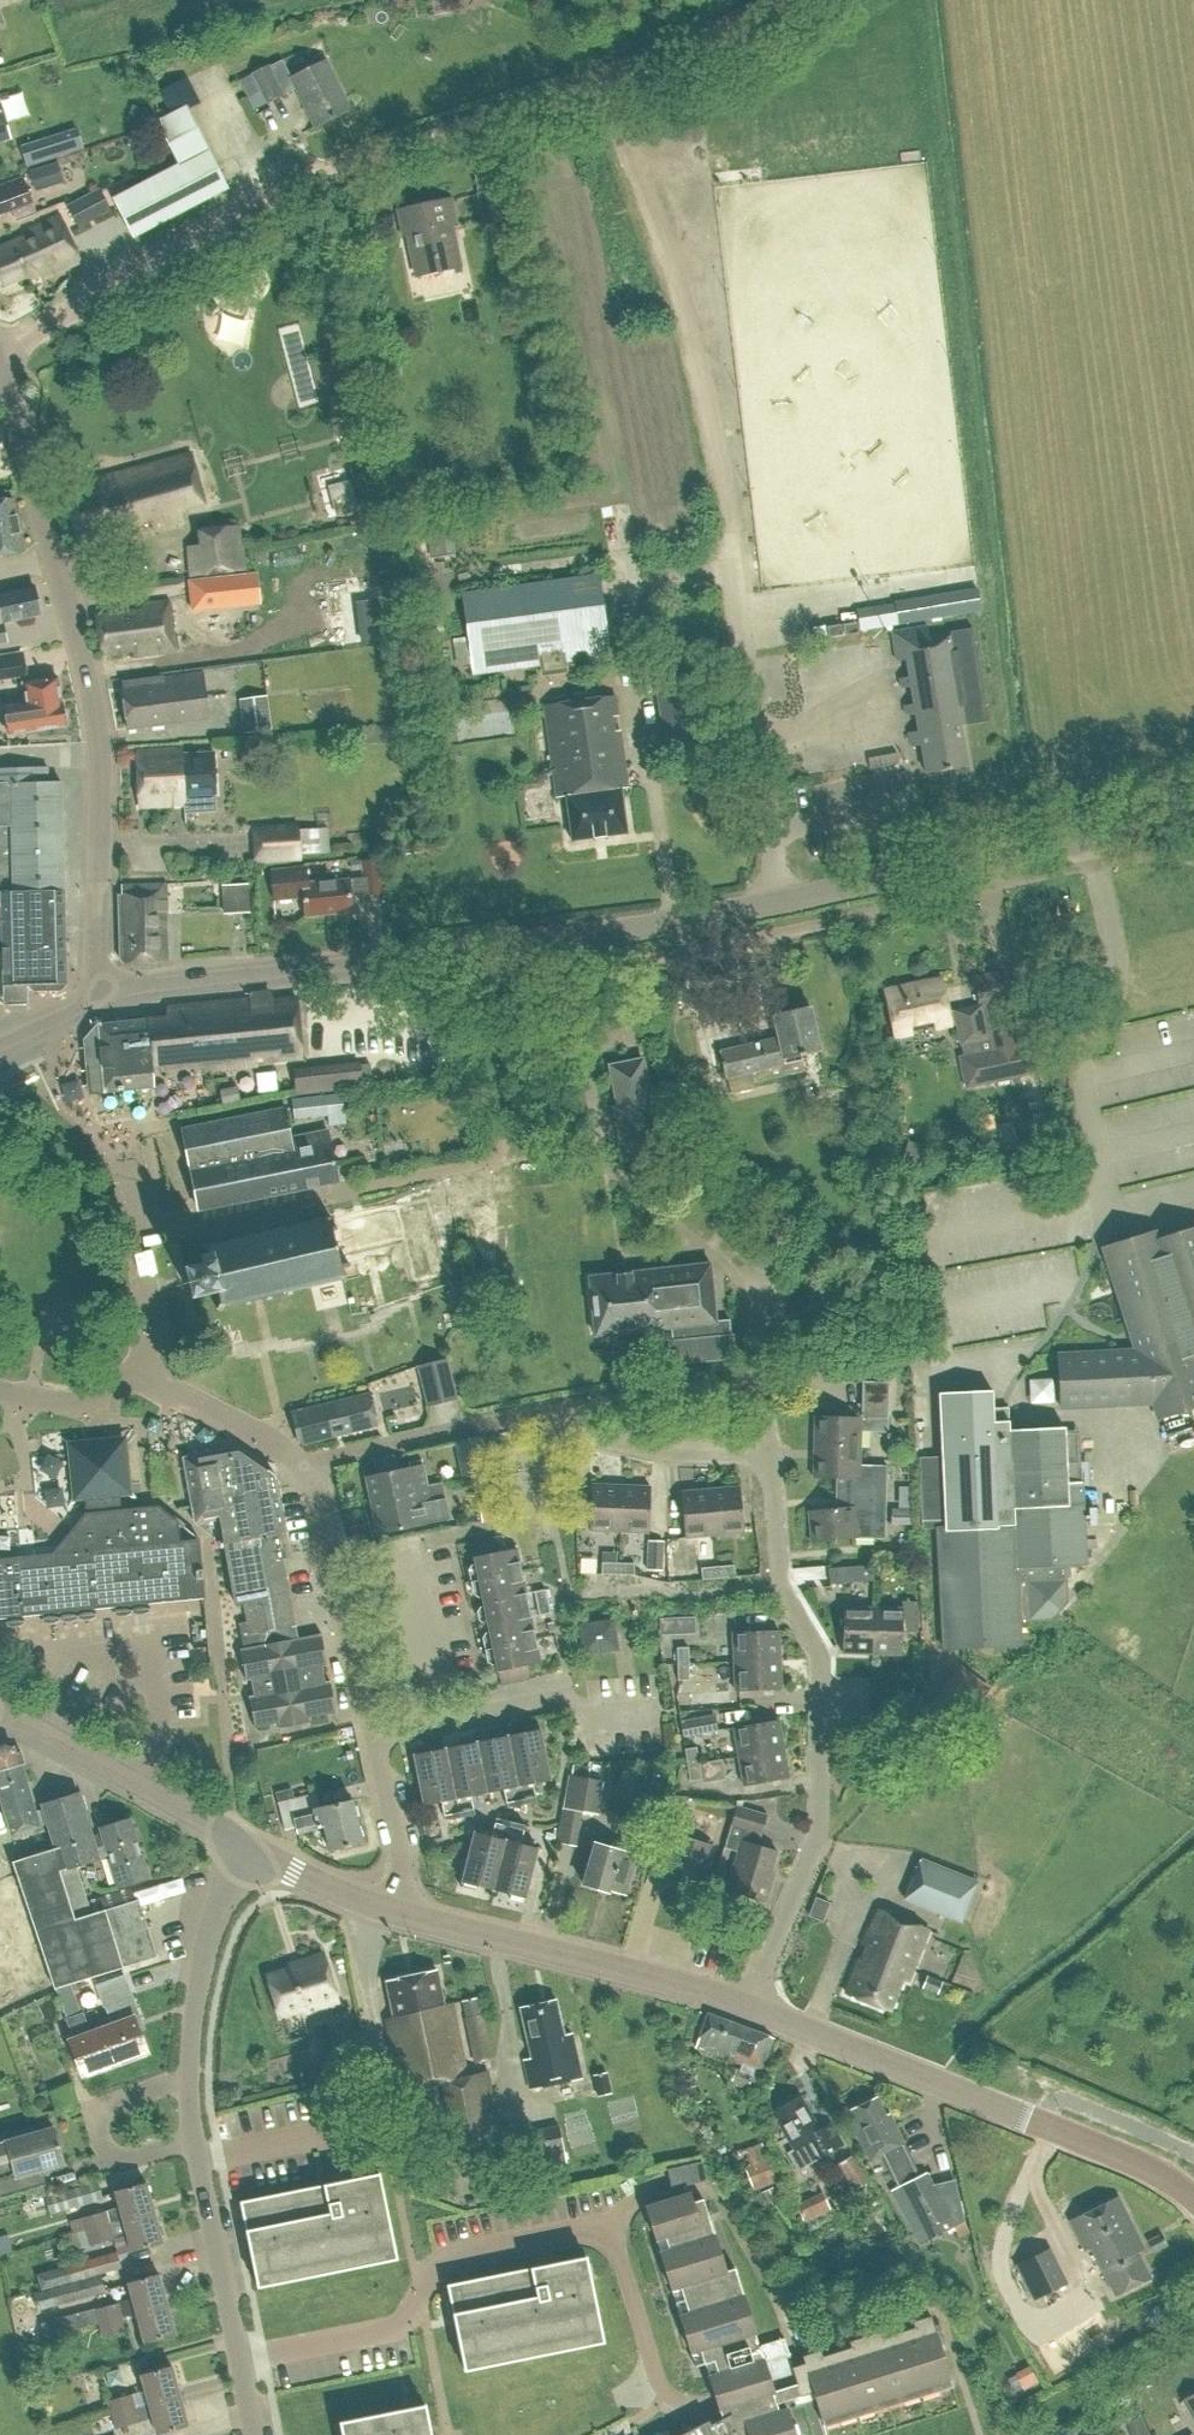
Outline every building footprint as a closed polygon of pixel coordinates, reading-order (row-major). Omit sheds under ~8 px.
[(328,61),(293,78),(284,59),(271,65),(270,64),(254,72),(238,80),(246,98),(263,90),(268,101),(284,94),(297,88),(316,128),(352,111),(328,61)] [(229,190),(187,108),(200,102),(187,78),(157,93),(170,117),(161,122),(164,135),(179,166),(115,199),(134,238),(229,190)] [(11,137),(0,102),(0,141),(11,137)] [(57,163),(28,172),(34,191),(63,182),(57,163)] [(36,212),(23,177),(0,185),(0,214),(13,209),(16,219),(36,212)] [(496,189),(478,193),(484,226),(502,222),(496,189)] [(98,193),(70,203),(76,219),(104,208),(98,193)] [(419,277),(460,268),(451,226),(457,225),(451,199),(396,211),(402,237),(410,235),(419,277)] [(66,268),(81,262),(61,215),(27,230),(28,234),(0,246),(0,275),(4,284),(26,275),(27,279),(51,269),(53,273),(66,268)] [(2,420),(0,420),(0,474),(15,471),(2,420)] [(72,471),(89,466),(85,451),(68,455),(72,471)] [(98,485),(64,495),(78,546),(112,536),(113,541),(136,535),(137,527),(150,524),(155,530),(184,523),(181,510),(206,503),(192,453),(96,479),(98,485)] [(0,501),(0,559),(3,558),(3,555),(23,551),(17,518),(20,518),(18,504),(14,505),(13,498),(0,501)] [(397,517),(401,538),(413,536),(409,515),(397,517)] [(199,546),(187,547),(189,578),(249,571),(241,525),(197,529),(199,546)] [(186,582),(190,614),(259,606),(255,574),(186,582)] [(612,656),(606,616),(613,615),(611,597),(604,598),(600,575),(463,594),(474,675),(612,656)] [(42,615),(41,611),(45,610),(42,598),(39,599),(36,587),(0,595),(0,624),(42,615)] [(976,589),(895,603),(899,624),(980,611),(976,589)] [(98,616),(104,654),(135,648),(136,654),(177,647),(168,597),(142,602),(143,608),(98,616)] [(863,617),(868,635),(889,630),(884,611),(863,617)] [(926,774),(968,767),(961,725),(988,721),(973,628),(931,635),(929,624),(891,630),(897,661),(907,660),(910,677),(899,679),(901,688),(911,687),(914,704),(904,706),(906,715),(916,714),(919,731),(909,733),(911,747),(921,745),(926,774)] [(654,661),(668,752),(725,743),(711,653),(654,661)] [(203,672),(122,682),(127,730),(209,719),(203,672)] [(26,704),(11,706),(15,731),(66,725),(65,719),(68,718),(67,710),(63,709),(59,678),(23,683),(26,704)] [(238,699),(243,733),(270,729),(266,695),(238,699)] [(628,788),(620,731),(613,731),(612,717),(618,717),(616,696),(544,706),(556,798),(566,797),(572,841),(627,834),(621,789),(628,788)] [(137,752),(139,807),(184,805),(184,800),(216,799),(215,755),(182,756),(182,751),(137,752)] [(3,984),(4,1005),(29,1004),(29,990),(67,990),(62,780),(48,780),(48,765),(0,766),(0,954),(3,954),(3,984)] [(251,827),(254,864),(300,860),(300,855),(320,853),(318,827),(298,829),(297,823),(251,827)] [(362,862),(364,878),(307,884),(306,867),(271,871),(274,900),(303,897),(305,916),(352,911),(351,896),(382,893),(379,860),(362,862)] [(117,897),(121,961),(123,963),(165,961),(163,917),(164,917),(162,884),(118,887),(119,896),(117,897)] [(1025,1075),(1010,1005),(1008,1006),(1001,974),(975,980),(980,1005),(949,1012),(942,979),(885,992),(895,1039),(913,1035),(911,1029),(931,1024),(933,1030),(953,1026),(966,1088),(1025,1075)] [(202,1070),(258,1065),(257,1057),(272,1057),(272,1061),(302,1058),(297,999),(253,1003),(252,999),(168,1007),(166,1018),(99,1025),(105,1093),(154,1088),(153,1069),(172,1067),(172,1070),(202,1067),(202,1070)] [(821,1052),(811,1007),(774,1015),(779,1039),(720,1052),(726,1078),(727,1078),(731,1093),(755,1088),(754,1083),(806,1071),(803,1056),(821,1052)] [(618,1108),(614,1109),(623,1160),(667,1152),(657,1100),(652,1101),(644,1061),(611,1068),(618,1108)] [(361,1062),(294,1069),(297,1097),(364,1090),(361,1062)] [(328,1116),(329,1126),(344,1124),(341,1094),(292,1100),(295,1119),(328,1116)] [(181,1129),(187,1158),(292,1139),(285,1108),(181,1129)] [(187,1158),(197,1207),(198,1211),(338,1183),(327,1131),(292,1139),(187,1158)] [(907,1142),(899,1170),(923,1176),(931,1149),(907,1142)] [(201,1263),(184,1267),(192,1300),(218,1293),(220,1302),(216,1308),(220,1311),(225,1305),(245,1300),(246,1305),(250,1304),(249,1299),(257,1297),(266,1295),(267,1300),(271,1299),(270,1294),(287,1290),(288,1295),(292,1294),(291,1289),(321,1282),(322,1287),(327,1286),(326,1281),(339,1278),(346,1285),(351,1279),(343,1271),(342,1268),(345,1267),(344,1263),(341,1264),(333,1231),(337,1230),(336,1226),(333,1227),(331,1219),(330,1219),(329,1215),(325,1216),(326,1220),(290,1229),(289,1225),(284,1226),(285,1230),(252,1238),(251,1234),(246,1235),(247,1239),(212,1248),(204,1242),(202,1247),(208,1251),(208,1253),(200,1255),(201,1263)] [(1077,1406),(1131,1403),(1130,1399),(1152,1392),(1161,1419),(1193,1409),(1193,1228),(1154,1241),(1151,1233),(1106,1247),(1143,1363),(1129,1367),(1128,1355),(1058,1358),(1060,1407),(1062,1407),(1077,1406)] [(716,1320),(710,1266),(589,1278),(595,1337),(671,1329),(672,1340),(667,1340),(670,1366),(736,1359),(734,1334),(732,1334),(730,1319),(716,1320)] [(428,1406),(456,1399),(447,1360),(418,1367),(428,1406)] [(1032,1398),(1056,1397),(1055,1373),(1031,1374),(1032,1398)] [(813,1479),(835,1479),(885,1481),(886,1466),(859,1466),(860,1432),(887,1433),(889,1383),(862,1382),(861,1419),(815,1417),(813,1479)] [(1065,1566),(1070,1566),(1086,1565),(1077,1406),(1062,1407),(1063,1429),(1009,1431),(1008,1408),(993,1408),(992,1391),(939,1393),(945,1529),(937,1530),(943,1649),(1021,1645),(1020,1626),(1020,1620),(1028,1620),(1028,1622),(1051,1620),(1068,1601),(1067,1580),(1065,1580),(1065,1566)] [(369,1395),(293,1414),(301,1445),(377,1426),(369,1395)] [(177,1520),(159,1505),(116,1510),(114,1495),(120,1494),(128,1484),(124,1448),(115,1441),(79,1445),(70,1454),(73,1489),(84,1497),(90,1497),(91,1506),(51,1554),(0,1559),(0,1618),(204,1598),(198,1539),(179,1540),(177,1520)] [(269,1460),(266,1461),(260,1456),(239,1442),(182,1453),(194,1519),(219,1515),(235,1606),(244,1604),(247,1621),(239,1622),(243,1648),(240,1649),(240,1650),(298,1637),(283,1560),(291,1558),(279,1472),(276,1469),(275,1464),(269,1460)] [(419,1488),(427,1486),(423,1466),(396,1471),(393,1456),(374,1460),(377,1475),(366,1477),(371,1501),(393,1497),(391,1487),(392,1487),(391,1482),(401,1480),(402,1485),(407,1484),(409,1494),(414,1493),(413,1491),(419,1490),(419,1488)] [(885,1481),(835,1479),(834,1510),(809,1513),(812,1544),(855,1539),(884,1540),(885,1481)] [(393,1497),(371,1501),(377,1534),(449,1520),(442,1484),(428,1487),(427,1486),(419,1488),(419,1490),(413,1491),(414,1493),(409,1494),(407,1484),(402,1485),(401,1480),(391,1482),(392,1487),(391,1487),(393,1497)] [(620,1532),(622,1486),(592,1485),(590,1531),(620,1532)] [(622,1486),(620,1532),(649,1533),(651,1487),(622,1486)] [(711,1490),(715,1535),(745,1532),(741,1488),(711,1490)] [(715,1535),(711,1490),(682,1493),(686,1538),(715,1535)] [(500,1685),(530,1679),(527,1667),(541,1664),(517,1550),(504,1552),(502,1539),(471,1545),(500,1685)] [(662,1571),(663,1541),(647,1540),(646,1570),(662,1571)] [(618,1576),(619,1564),(613,1563),(614,1552),(601,1552),(600,1563),(602,1563),(602,1575),(618,1576)] [(678,1581),(699,1582),(700,1563),(680,1561),(678,1581)] [(619,1564),(618,1576),(635,1577),(635,1564),(619,1564)] [(718,1568),(719,1579),(735,1578),(735,1567),(718,1568)] [(873,1567),(829,1569),(830,1584),(874,1582),(873,1567)] [(719,1579),(718,1568),(702,1569),(703,1580),(719,1579)] [(551,1614),(547,1591),(536,1593),(541,1616),(551,1614)] [(873,1608),(872,1654),(902,1655),(903,1632),(918,1633),(919,1602),(902,1601),(902,1609),(873,1608)] [(872,1654),(873,1608),(843,1607),(842,1653),(872,1654)] [(659,1618),(660,1635),(673,1634),(672,1618),(659,1618)] [(615,1649),(611,1623),(582,1627),(585,1653),(615,1649)] [(734,1663),(780,1660),(778,1631),(732,1634),(734,1663)] [(298,1637),(240,1650),(246,1680),(251,1679),(254,1695),(248,1696),(254,1728),(277,1724),(278,1728),(310,1722),(309,1717),(337,1713),(331,1681),(325,1682),(323,1666),(328,1665),(322,1633),(298,1638),(298,1637)] [(676,1647),(677,1680),(688,1679),(687,1647),(676,1647)] [(780,1660),(734,1663),(735,1691),(781,1689),(780,1660)] [(986,1690),(960,1670),(932,1705),(957,1725),(986,1690)] [(635,1698),(647,1697),(645,1676),(634,1677),(635,1698)] [(712,1715),(679,1721),(682,1737),(715,1731),(712,1715)] [(738,1757),(783,1749),(778,1720),(733,1729),(738,1757)] [(446,1822),(470,1816),(474,1815),(470,1797),(504,1790),(509,1809),(536,1803),(532,1784),(551,1780),(539,1725),(524,1729),(525,1733),(492,1740),(491,1735),(463,1742),(464,1746),(430,1753),(428,1748),(414,1752),(425,1807),(442,1803),(446,1822)] [(0,1744),(0,1798),(12,1836),(39,1827),(20,1764),(22,1763),(18,1752),(14,1753),(12,1748),(1,1743),(0,1744)] [(701,1780),(695,1748),(684,1751),(690,1782),(701,1780)] [(783,1749),(738,1757),(743,1786),(789,1778),(783,1749)] [(604,1781),(587,1778),(589,1767),(573,1764),(571,1775),(569,1774),(562,1809),(598,1815),(604,1781)] [(316,1793),(293,1799),(291,1788),(274,1792),(277,1803),(278,1802),(285,1831),(297,1828),(298,1834),(324,1827),(330,1852),(362,1844),(361,1839),(364,1836),(362,1827),(358,1826),(356,1818),(359,1815),(357,1807),(353,1806),(352,1800),(320,1808),(316,1793)] [(52,1849),(92,1977),(153,1958),(135,1901),(91,1915),(76,1866),(109,1856),(105,1842),(95,1845),(92,1837),(78,1793),(41,1805),(55,1848),(52,1849)] [(735,1807),(722,1849),(737,1853),(726,1892),(730,1893),(729,1897),(746,1901),(747,1898),(764,1903),(769,1887),(766,1886),(776,1851),(757,1846),(766,1816),(735,1807)] [(697,1891),(710,1846),(685,1839),(692,1815),(669,1809),(662,1833),(674,1836),(661,1880),(697,1891)] [(476,1886),(494,1890),(511,1895),(510,1899),(525,1903),(539,1848),(521,1844),(526,1825),(497,1818),(492,1836),(475,1832),(462,1887),(475,1890),(476,1886)] [(102,1834),(92,1837),(95,1845),(105,1842),(109,1856),(120,1887),(147,1879),(128,1819),(101,1828),(102,1834)] [(623,1893),(642,1829),(626,1825),(619,1850),(593,1843),(582,1884),(608,1891),(609,1889),(623,1893)] [(58,1992),(73,1987),(71,1984),(92,1977),(52,1849),(13,1861),(56,1989),(57,1988),(58,1992)] [(961,1923),(977,1882),(921,1859),(905,1900),(961,1923)] [(908,1982),(928,1930),(878,1910),(871,1929),(869,1928),(863,1945),(868,1947),(862,1960),(859,1959),(845,1994),(889,2011),(902,1980),(908,1982)] [(338,2002),(323,1955),(300,1962),(301,1967),(268,1977),(280,2016),(302,2009),(303,2013),(338,2002)] [(445,2082),(464,2176),(478,2173),(484,2206),(513,2200),(486,2071),(466,2076),(451,2004),(443,2005),(436,1970),(386,1981),(394,2018),(386,2020),(401,2091),(445,2082)] [(102,2028),(117,2067),(149,2055),(140,2031),(146,2029),(131,1989),(125,1973),(96,1984),(104,2007),(107,2005),(114,2024),(102,2028)] [(117,2067),(102,2028),(91,2032),(84,2015),(83,2015),(73,1987),(58,1992),(68,2021),(75,2038),(70,2040),(84,2079),(117,2067)] [(493,2059),(479,1997),(462,2000),(475,2063),(493,2059)] [(581,2079),(571,2034),(564,2035),(556,2001),(520,2009),(531,2059),(523,2061),(530,2090),(581,2079)] [(695,2047),(742,2066),(735,2082),(747,2087),(751,2080),(755,2081),(759,2072),(760,2073),(772,2039),(708,2014),(695,2047)] [(306,2059),(313,2081),(348,2070),(342,2049),(306,2059)] [(842,2145),(830,2124),(818,2131),(799,2097),(772,2112),(795,2151),(809,2143),(818,2159),(842,2145)] [(870,2162),(883,2156),(898,2188),(900,2188),(923,2230),(949,2217),(926,2174),(918,2178),(902,2146),(904,2146),(889,2114),(885,2116),(877,2098),(850,2111),(855,2121),(852,2123),(870,2162)] [(568,2162),(560,2125),(525,2132),(533,2169),(568,2162)] [(46,2195),(43,2185),(47,2184),(43,2171),(66,2164),(55,2129),(0,2146),(0,2199),(24,2191),(27,2201),(46,2195)] [(777,2182),(762,2142),(738,2151),(754,2191),(777,2182)] [(379,2172),(240,2201),(258,2287),(385,2261),(381,2240),(393,2237),(379,2172)] [(104,2198),(98,2181),(98,2180),(46,2195),(50,2214),(104,2198)] [(84,2231),(156,2213),(148,2183),(117,2191),(121,2206),(81,2217),(84,2231)] [(787,2409),(779,2412),(776,2404),(813,2393),(824,2427),(953,2387),(931,2316),(912,2322),(914,2329),(886,2337),(884,2331),(849,2342),(851,2348),(822,2357),(820,2351),(802,2357),(804,2364),(793,2367),(784,2339),(759,2347),(755,2334),(756,2334),(744,2296),(743,2297),(735,2269),(726,2272),(715,2236),(714,2236),(703,2200),(693,2203),(690,2194),(646,2207),(695,2367),(705,2364),(722,2420),(710,2426),(708,2421),(681,2434),(795,2434),(787,2409)] [(1138,2253),(1144,2249),(1118,2197),(1069,2221),(1084,2251),(1090,2248),(1114,2296),(1150,2278),(1138,2253)] [(164,2242),(156,2213),(84,2231),(77,2233),(77,2231),(62,2235),(67,2254),(82,2250),(81,2247),(129,2235),(133,2251),(164,2242)] [(1065,2275),(1054,2252),(1052,2247),(1014,2265),(1017,2270),(1013,2273),(1024,2295),(1031,2292),(1034,2299),(1069,2284),(1065,2275)] [(71,2282),(99,2274),(120,2268),(116,2251),(66,2264),(71,2282)] [(587,2256),(447,2284),(464,2370),(593,2344),(588,2323),(600,2321),(587,2256)] [(99,2274),(71,2282),(49,2288),(54,2305),(91,2296),(92,2299),(104,2295),(99,2274)] [(97,2322),(168,2305),(159,2275),(130,2283),(134,2297),(70,2315),(73,2328),(97,2322)] [(168,2305),(97,2322),(101,2338),(142,2327),(146,2344),(176,2336),(168,2305)] [(166,2400),(181,2396),(173,2366),(142,2374),(146,2390),(106,2400),(110,2415),(102,2417),(105,2428),(113,2426),(113,2428),(138,2421),(135,2408),(150,2404),(166,2400)] [(135,2408),(138,2421),(154,2417),(159,2434),(189,2427),(181,2396),(166,2400),(150,2404),(135,2408)] [(1183,2402),(1193,2422),(1193,2396),(1183,2402)] [(1046,2425),(1042,2401),(1001,2408),(1005,2432),(1046,2425)] [(426,2404),(360,2417),(363,2428),(342,2433),(342,2434),(432,2434),(426,2404)] [(1140,2416),(1126,2421),(1131,2434),(1147,2434),(1140,2416)]
